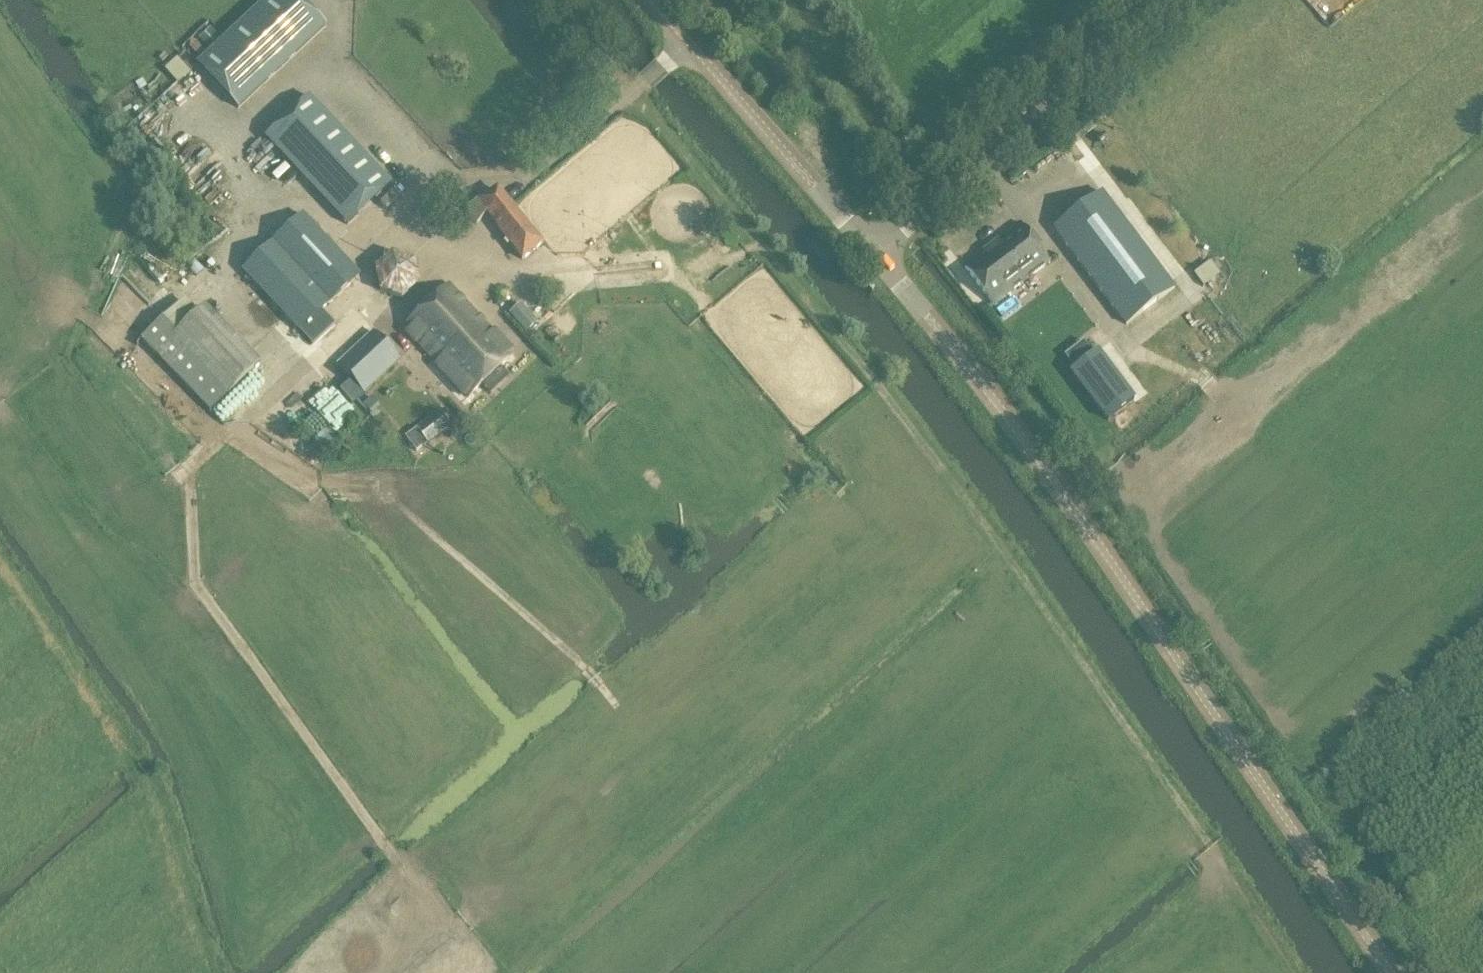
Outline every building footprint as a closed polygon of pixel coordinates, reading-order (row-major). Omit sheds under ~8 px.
[(301,0),(266,0),(197,65),(238,109),(326,26),(301,0)] [(210,29),(198,40),(208,49),(219,38),(210,29)] [(309,97),(266,138),(347,225),(391,185),(309,97)] [(909,150),(917,144),(910,136),(903,142),(909,150)] [(495,194),(492,191),(466,207),(474,226),(483,214),(520,260),(541,243),(498,191),(495,194)] [(1126,326),(1174,290),(1102,193),(1054,230),(1126,326)] [(302,215),(242,271),(297,331),(357,275),(346,263),(362,248),(328,211),(312,227),(302,215)] [(992,305),(1049,263),(1020,224),(964,268),(992,305)] [(402,299),(419,283),(414,261),(392,252),(374,268),(379,292),(402,299)] [(467,397),(510,353),(446,286),(402,328),(467,397)] [(521,305),(510,315),(515,321),(527,311),(521,305)] [(259,363),(205,307),(176,334),(162,319),(140,340),(209,411),(259,363)] [(361,393),(397,361),(371,332),(336,365),(361,393)] [(1109,422),(1134,403),(1098,354),(1072,374),(1109,422)] [(372,397),(363,404),(372,414),(381,406),(372,397)] [(416,452),(450,426),(438,411),(405,437),(416,452)] [(325,433),(314,442),(329,459),(340,450),(325,433)]
